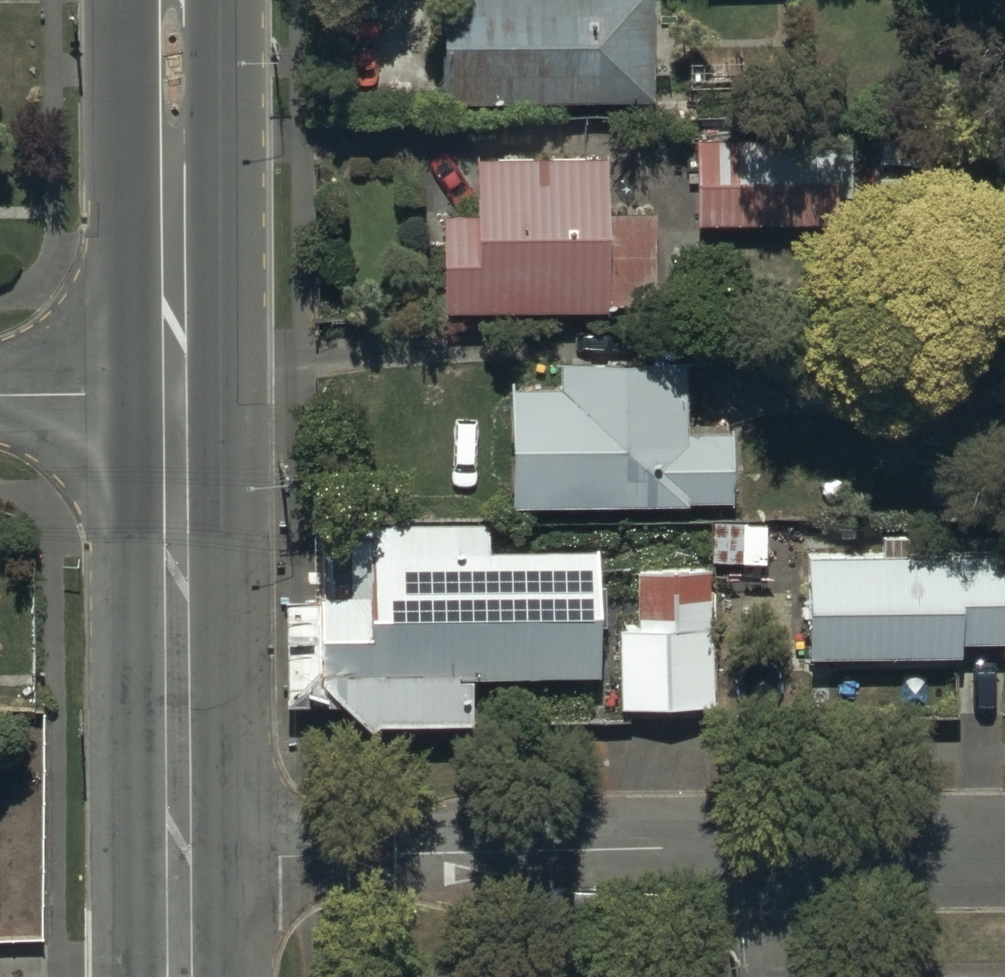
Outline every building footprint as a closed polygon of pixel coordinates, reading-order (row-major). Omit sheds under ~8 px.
[(646,0),(432,0),(432,96),(646,97),(646,0)] [(473,211),(437,211),(437,317),(654,317),(654,156),(473,156),(473,211)] [(689,223),(833,218),(833,179),(688,180),(689,223)] [(685,360),(559,360),(560,393),(510,393),(510,504),(730,504),(730,425),(685,425),(685,360)] [(711,521),(710,561),(763,562),(765,523),(711,521)] [(285,701),(331,700),(367,722),(475,720),(474,673),(597,670),(594,551),(489,554),(488,524),(314,528),(316,591),(283,592),(285,701)] [(995,547),(800,553),(803,658),(958,654),(958,637),(998,636),(995,547)] [(711,706),(708,570),(633,569),(633,622),(617,622),(616,707),(711,706)]
